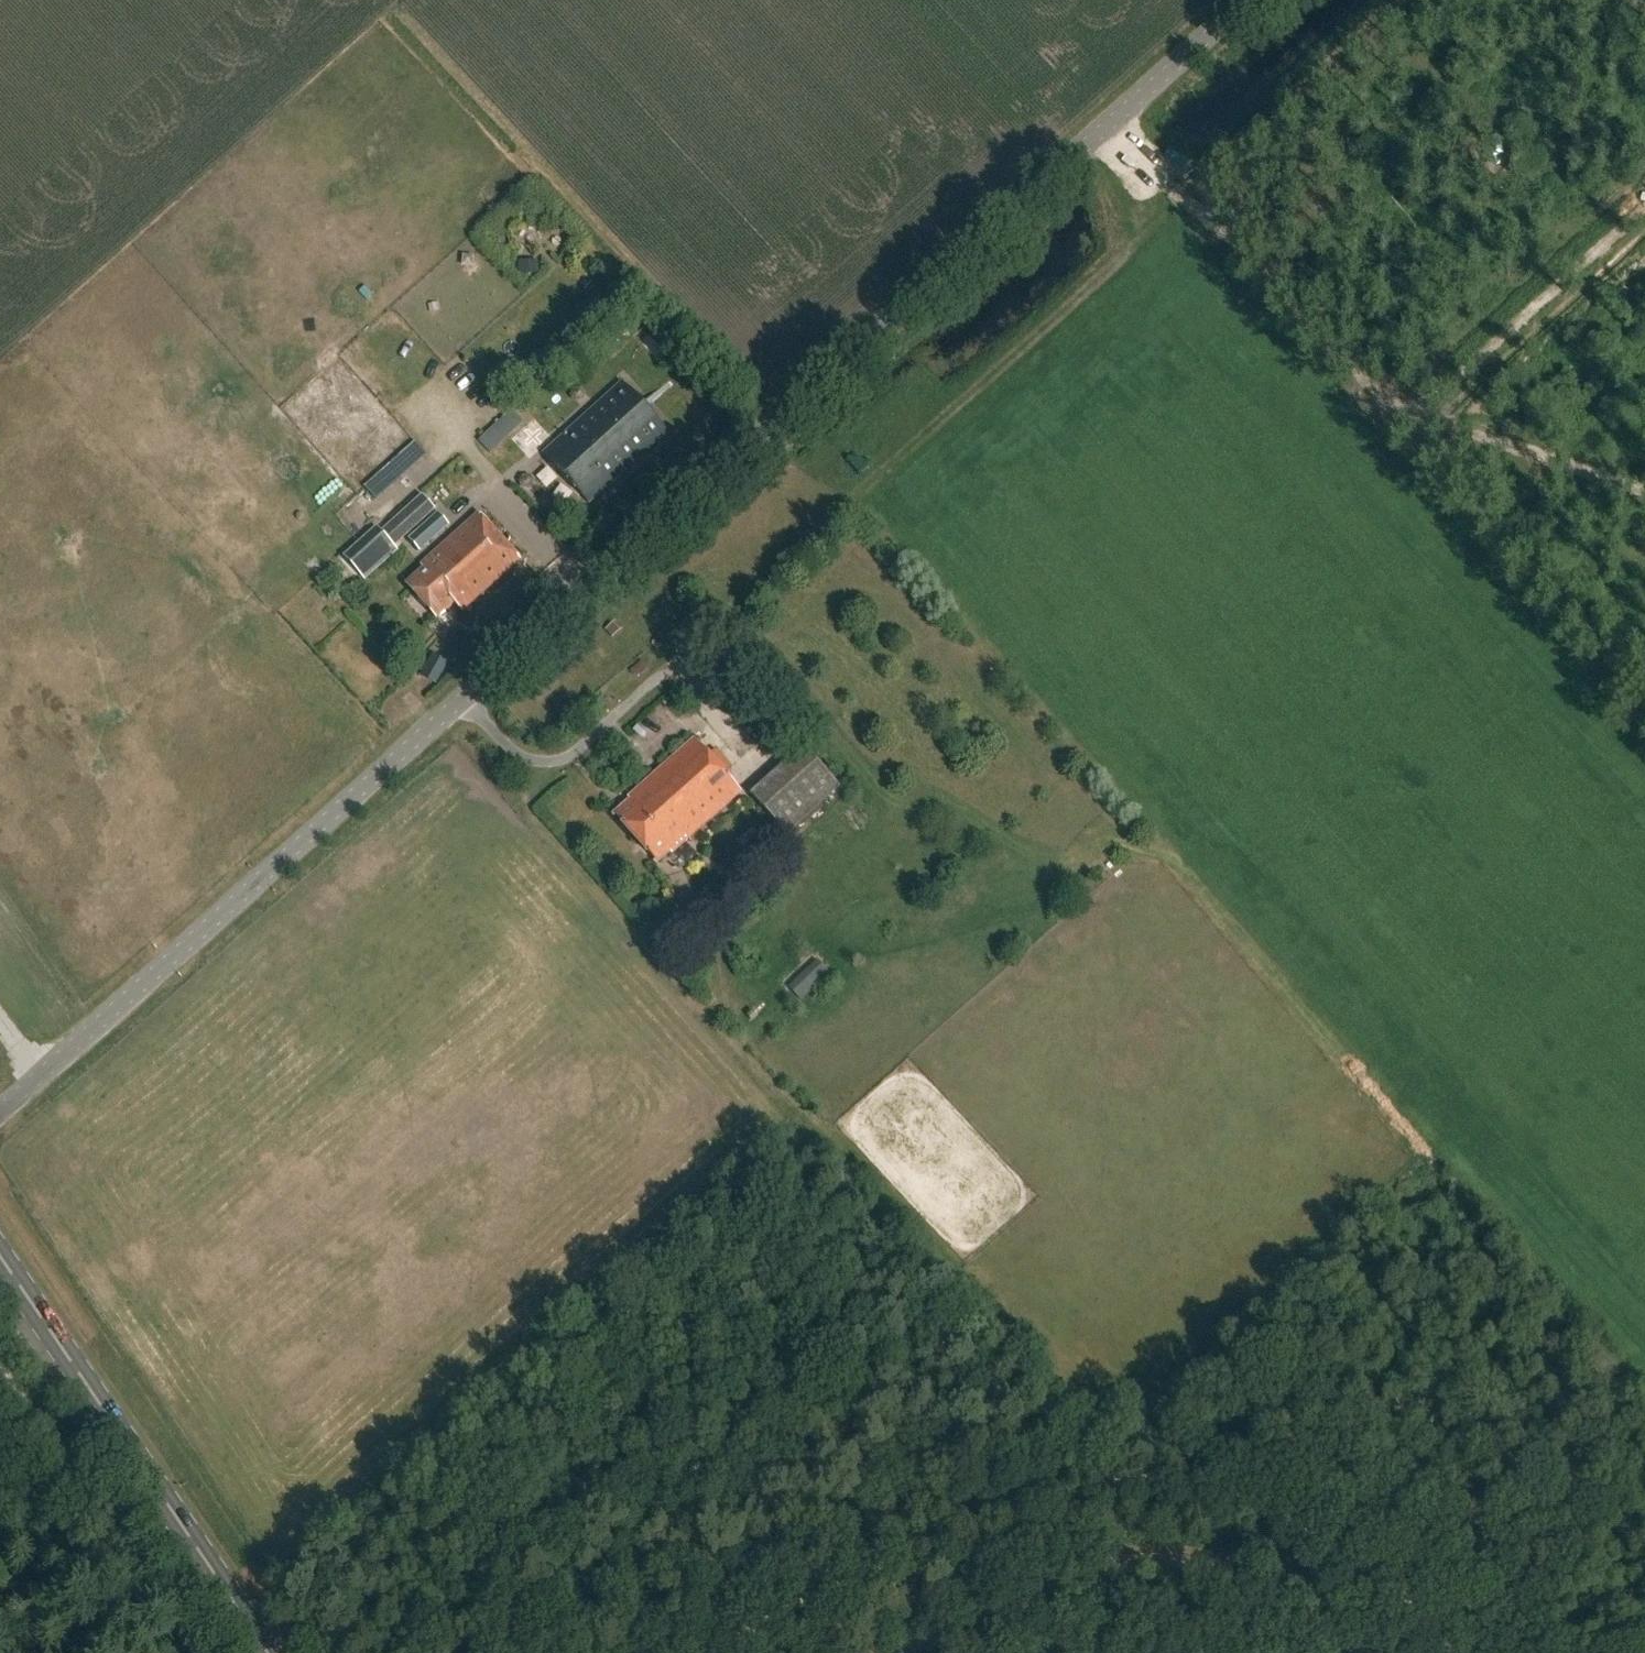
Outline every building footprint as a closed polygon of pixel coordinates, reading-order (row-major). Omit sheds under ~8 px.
[(653,320),(641,306),(632,313),(645,328),(653,320)] [(668,430),(624,382),(545,455),(589,503),(668,430)] [(497,455),(528,425),(515,412),(484,442),(497,455)] [(411,439),(371,492),(387,504),(428,452),(411,439)] [(556,522),(568,510),(556,499),(564,491),(551,479),(539,492),(550,503),(543,510),(556,522)] [(435,510),(422,495),(381,532),(377,527),(343,557),(365,581),(399,551),(395,546),(435,510)] [(450,526),(438,512),(408,538),(420,552),(450,526)] [(521,559),(479,513),(422,564),(426,568),(409,583),(421,596),(420,599),(426,606),(429,606),(440,618),(456,603),(463,611),(521,559)] [(449,660),(433,653),(422,677),(438,684),(449,660)] [(743,792),(696,738),(628,798),(631,801),(618,812),(658,861),(670,851),(673,854),(743,792)] [(837,786),(802,748),(752,794),(786,832),(837,786)]
